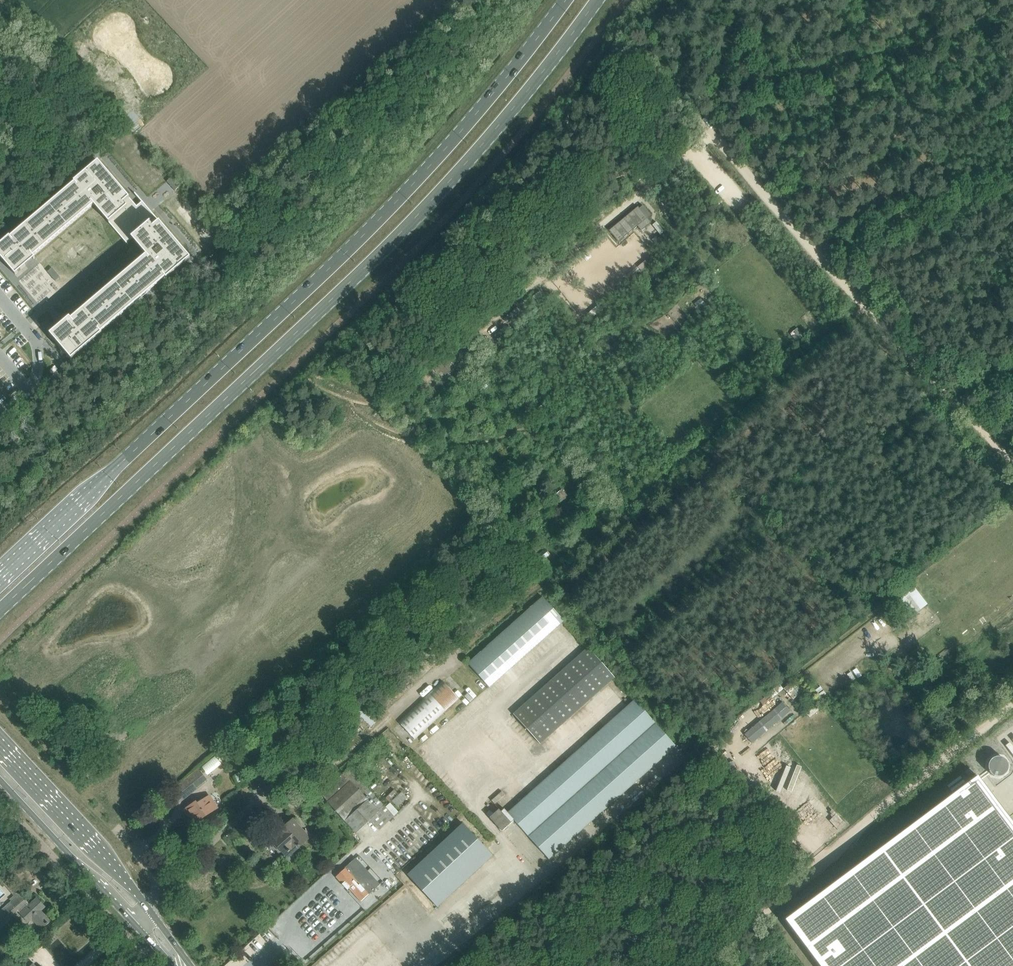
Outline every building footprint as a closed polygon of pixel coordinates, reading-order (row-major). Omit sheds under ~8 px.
[(54,146),(51,149),(67,167),(71,165),(54,146)] [(0,244),(0,257),(15,275),(26,266),(24,263),(16,255),(21,251),(28,260),(34,256),(94,205),(122,238),(123,237),(122,237),(127,232),(133,239),(146,255),(71,318),(66,323),(74,332),(69,336),(62,327),(60,325),(50,333),(71,359),(102,333),(101,332),(165,277),(166,278),(190,258),(142,201),(141,201),(142,202),(136,206),(98,161),(74,181),(74,182),(10,237),(10,236),(0,244)] [(67,167),(54,180),(56,182),(70,170),(67,167)] [(43,169),(40,173),(48,180),(51,176),(43,169)] [(637,207),(609,231),(618,242),(637,227),(641,232),(651,223),(647,219),(650,215),(642,206),(639,209),(637,207)] [(489,687),(504,674),(564,621),(543,597),(468,663),(489,687)] [(914,599),(905,606),(912,615),(922,608),(914,599)] [(614,677),(612,674),(588,647),(513,714),(540,744),(614,677)] [(445,683),(400,723),(413,738),(458,698),(445,683)] [(634,700),(560,766),(601,813),(676,746),(634,700)] [(782,702),(744,734),(752,743),(790,711),(782,702)] [(549,859),(601,813),(560,766),(507,813),(504,809),(501,812),(498,809),(496,811),(489,817),(502,831),(511,823),(514,820),(549,859)] [(349,768),(321,794),(356,832),(370,819),(379,829),(393,816),(349,768)] [(198,770),(169,793),(178,805),(207,781),(198,770)] [(785,919),(819,965),(1012,965),(1012,824),(977,776),(785,919)] [(401,792),(391,801),(397,807),(407,797),(401,792)] [(209,796),(198,804),(197,802),(188,808),(197,822),(217,808),(209,796)] [(285,854),(296,844),(298,847),(309,838),(293,820),(279,832),(279,833),(272,840),(285,854)] [(462,823),(407,875),(437,907),(493,856),(462,823)] [(358,882),(345,868),(336,877),(347,889),(349,888),(361,901),(368,894),(364,889),(369,884),(363,877),(358,882)] [(54,926),(50,921),(40,911),(45,907),(37,898),(30,905),(19,892),(18,893),(10,899),(12,901),(0,912),(0,926),(18,911),(20,914),(29,923),(32,920),(46,934),(54,926)]
